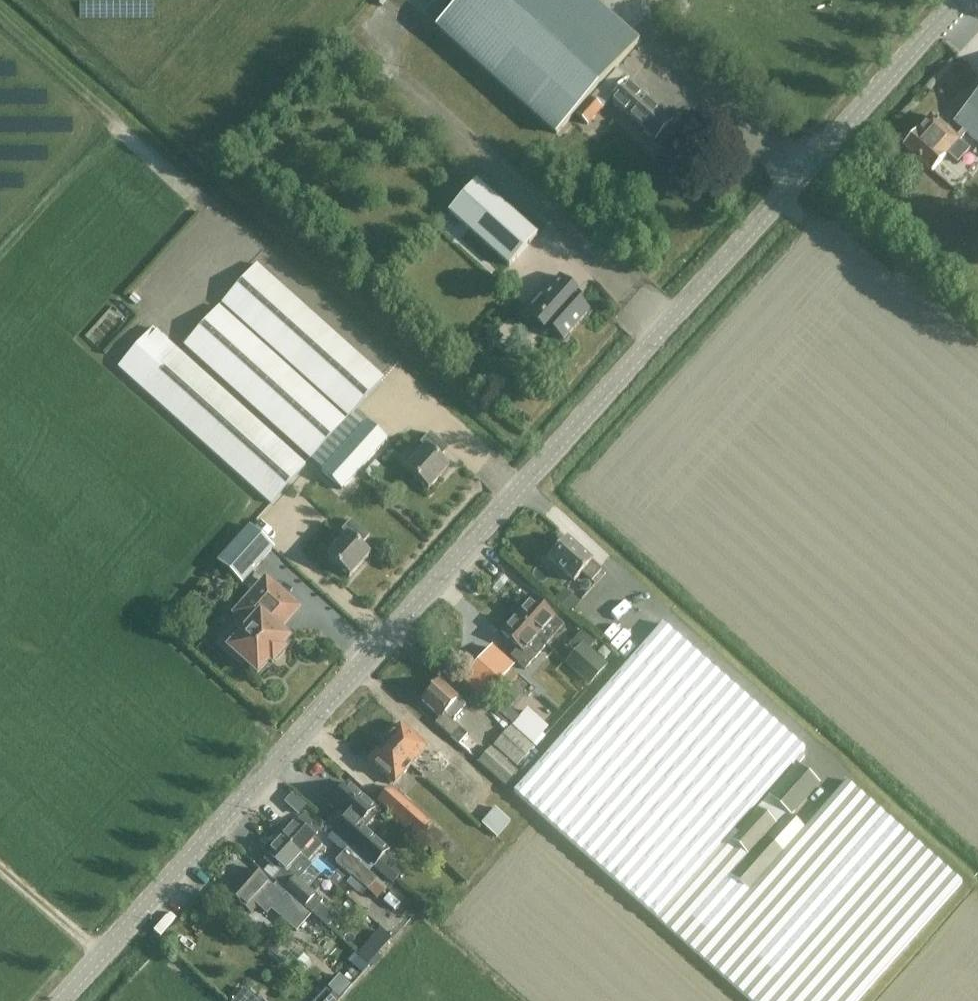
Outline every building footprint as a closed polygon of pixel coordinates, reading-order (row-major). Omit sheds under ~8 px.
[(589,0),(461,0),(437,27),(557,134),(638,44),(589,0)] [(592,100),(578,116),(589,126),(610,101),(655,141),(672,122),(628,82),(629,81),(618,71),(592,100)] [(914,135),(910,134),(906,139),(906,144),(903,147),(931,172),(947,154),(957,163),(969,151),(958,141),(967,132),(977,142),(977,94),(954,121),(963,128),(954,138),(930,117),(914,135)] [(449,212),(509,266),(537,235),(476,181),(449,212)] [(184,346),(311,459),(324,471),(323,472),(343,490),(388,440),(368,422),(365,425),(352,413),(383,377),(257,264),(221,304),(348,417),(346,419),(219,306),(184,346)] [(582,296),(581,295),(559,276),(525,314),(547,334),(551,330),(563,341),(590,311),(578,300),(582,296)] [(306,464),(154,328),(118,368),(268,502),(270,504),(306,464)] [(429,490),(449,468),(439,459),(448,449),(431,433),(421,444),(426,448),(407,470),(429,490)] [(349,578),(371,555),(361,546),(370,537),(352,520),(342,530),(348,535),(327,557),(349,578)] [(242,583),(274,548),(250,526),(218,562),(242,583)] [(591,583),(600,572),(591,564),(592,562),(566,539),(547,560),(573,583),(581,574),(591,583)] [(266,580),(237,613),(251,626),(240,638),(236,635),(230,635),(224,642),(224,649),(237,661),(243,660),(244,660),(258,672),(270,659),(273,662),(284,651),(280,648),(287,640),(278,631),(278,622),(293,605),(266,580)] [(531,597),(516,614),(548,643),(564,625),(531,597)] [(548,643),(516,614),(500,632),(518,648),(510,657),(525,670),(548,643)] [(656,918),(750,1000),(857,1000),(961,883),(846,782),(804,828),(751,887),(734,872),(730,875),(709,857),(804,750),(662,624),(514,791),(656,918)] [(608,666),(589,649),(597,641),(584,629),(567,647),(574,654),(565,664),(544,685),(559,700),(581,679),(589,686),(608,666)] [(422,701),(440,717),(435,723),(451,737),(469,754),(478,743),(459,727),(452,720),(463,708),(455,701),(457,699),(439,682),(422,701)] [(508,721),(514,726),(532,743),(541,733),(523,716),(520,720),(513,714),(508,721)] [(401,724),(384,744),(411,767),(428,747),(401,724)] [(517,767),(534,747),(510,726),(493,745),(517,767)] [(411,767),(384,744),(367,763),(394,786),(411,767)] [(478,763),(506,787),(518,773),(491,749),(478,763)] [(714,854),(734,872),(751,887),(804,828),(791,817),(820,784),(797,765),(769,796),(772,799),(762,811),(758,808),(736,833),(734,831),(714,854)] [(348,784),(329,805),(343,818),(334,828),(375,866),(385,855),(361,834),(381,813),(348,784)] [(418,838),(430,825),(390,787),(378,800),(418,838)] [(285,801),(301,811),(308,802),(292,791),(285,801)] [(497,836),(510,821),(495,808),(481,823),(497,836)] [(282,834),(281,836),(302,855),(310,861),(322,845),(315,839),(316,838),(315,837),(318,832),(311,826),(313,822),(304,815),(300,817),(297,821),(295,820),(291,825),(287,825),(281,831),(282,834)] [(308,862),(309,861),(302,855),(281,836),(266,852),(268,854),(264,858),(281,873),(275,881),(312,914),(323,902),(296,878),(310,863),(308,862)] [(393,883),(402,873),(395,867),(386,877),(393,883)] [(292,927),(304,913),(284,895),(282,896),(251,869),(230,893),(252,913),(258,906),(267,914),(271,909),(292,927)] [(372,962),(393,934),(381,925),(360,953),(372,962)] [(350,982),(366,965),(336,937),(320,955),(341,974),(327,990),(336,998),(351,983),(350,982)] [(232,1000),(265,1000),(248,985),(232,1000)]
